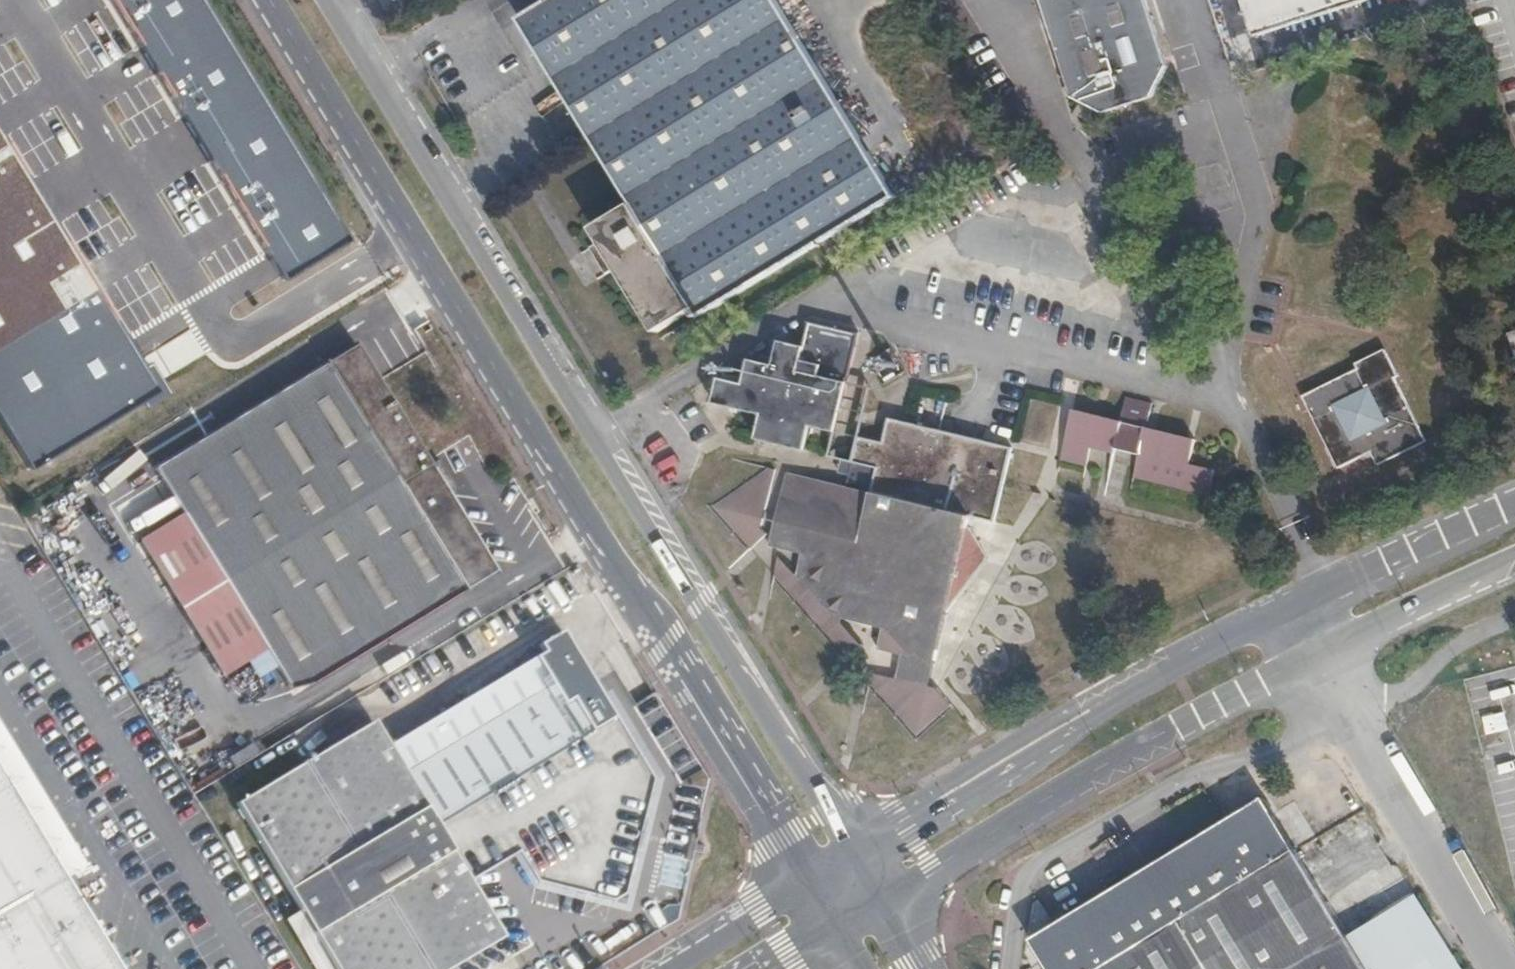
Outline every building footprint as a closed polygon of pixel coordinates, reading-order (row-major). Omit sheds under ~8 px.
[(162,89),(106,0),(0,0),(0,125),(74,80),(130,170),(144,162),(174,212),(106,253),(41,294),(37,296),(32,287),(19,295),(24,303),(15,309),(47,360),(71,346),(215,258),(203,238),(256,204),(212,132),(194,129),(187,133),(189,136),(180,140),(176,132),(157,100),(165,95),(162,89)] [(614,262),(656,332),(690,311),(695,317),(700,316),(896,196),(776,0),(549,0),(519,18),(631,203),(592,227),(600,240),(614,262)] [(1069,97),(1100,112),(1150,98),(1166,70),(1144,0),(1037,0),(1069,97)] [(1246,23),(1257,27),(1340,0),(1239,0),(1246,23)] [(181,78),(162,89),(165,95),(157,100),(176,132),(184,128),(204,116),(181,78)] [(1090,112),(1076,105),(1071,114),(1085,120),(1090,112)] [(184,128),(176,132),(180,140),(189,136),(187,133),(184,128)] [(41,294),(106,253),(94,233),(28,273),(41,294)] [(603,268),(614,262),(600,240),(590,247),(603,268)] [(224,273),(215,258),(71,346),(81,361),(224,273)] [(15,309),(0,318),(0,341),(22,376),(47,360),(15,309)] [(859,334),(810,322),(804,346),(779,340),(774,364),(749,359),(743,383),(719,377),(712,403),(762,415),(756,439),(805,450),(811,427),(835,432),(859,334)] [(267,650),(278,668),(294,693),(496,570),(449,494),(456,488),(439,459),(430,464),(357,343),(155,469),(184,516),(141,543),(223,677),(232,672),(267,650)] [(1353,364),(1300,390),(1336,464),(1370,446),(1377,461),(1426,438),(1394,372),(1396,370),(1383,345),(1351,360),(1353,364)] [(1121,420),(1073,409),(1061,459),(1086,465),(1093,441),(1139,452),(1133,477),(1207,495),(1212,470),(1189,464),(1193,439),(1147,427),(1152,403),(1126,397),(1121,420)] [(906,672),(931,678),(947,610),(985,557),(971,527),(967,526),(969,514),(995,521),(1012,448),(890,419),(883,442),(859,438),(848,486),(791,473),(773,546),(805,554),(800,578),(799,583),(826,611),(832,611),(891,625),(884,650),(909,657),(906,672)] [(715,506),(751,548),(767,533),(761,526),(776,470),(768,468),(715,506)] [(799,583),(800,578),(778,557),(775,575),(847,657),(862,643),(832,611),(826,611),(799,583)] [(623,850),(632,819),(644,768),(561,630),(538,644),(543,653),(388,746),(373,721),(237,805),(336,968),(448,968),(503,936),(469,880),(521,850),(538,881),(611,900),(623,850)] [(243,688),(278,668),(267,650),(232,672),(243,688)] [(936,688),(929,686),(904,681),(872,672),(869,684),(916,735),(950,704),(936,688)] [(929,686),(931,678),(906,672),(904,681),(929,686)] [(234,769),(258,755),(251,744),(227,759),(234,769)] [(0,771),(0,968),(122,968),(0,771)] [(1293,849),(1262,798),(1029,938),(1048,968),(1093,968),(1293,849)] [(632,819),(623,850),(631,852),(639,821),(632,819)] [(1293,849),(1093,968),(1292,968),(1346,936),(1345,935),(1293,849)] [(1345,935),(1346,936),(1366,968),(1458,968),(1413,894),(1345,935)] [(1346,936),(1292,968),(1366,968),(1346,936)]
